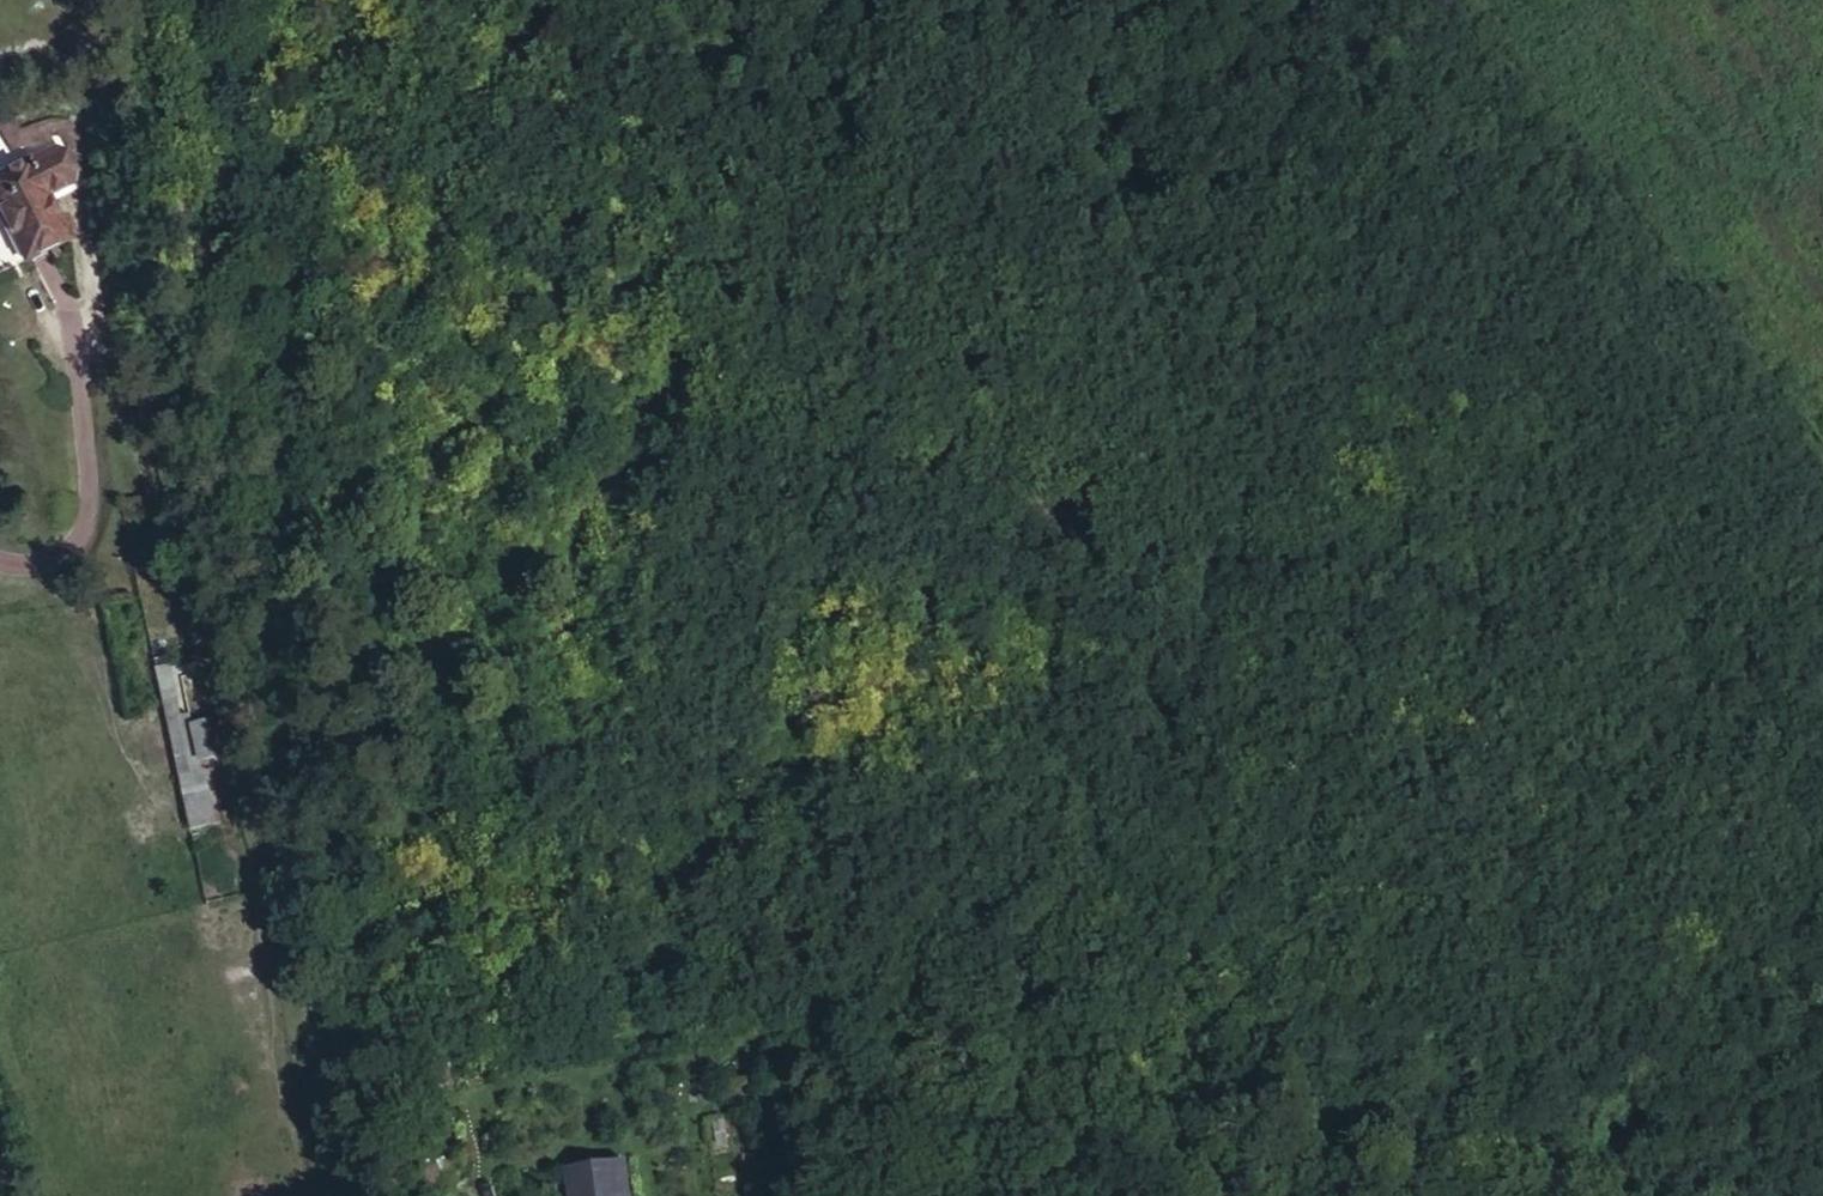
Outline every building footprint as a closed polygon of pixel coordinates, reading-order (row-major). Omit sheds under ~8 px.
[(19,262),(76,236),(54,188),(83,175),(66,138),(0,168),(0,220),(19,262)] [(163,704),(187,827),(214,822),(201,757),(217,754),(209,715),(184,720),(180,700),(163,704)] [(605,1169),(557,1178),(560,1195),(609,1195),(605,1169)]
